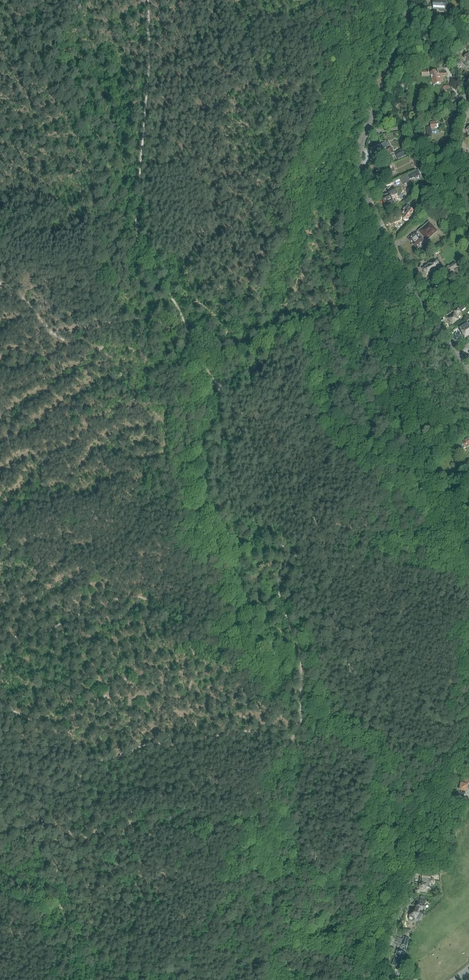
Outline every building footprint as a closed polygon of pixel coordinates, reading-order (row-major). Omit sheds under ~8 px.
[(446,12),(447,0),(445,0),(433,0),(432,10),(440,10),(440,11),(446,12)] [(464,44),(456,51),(458,54),(467,47),(464,44)] [(438,70),(429,73),(434,85),(438,84),(438,85),(441,84),(441,83),(444,82),(442,76),(446,76),(446,72),(438,72),(438,70)] [(430,126),(426,127),(426,128),(426,129),(426,130),(426,131),(426,132),(426,133),(426,134),(426,135),(426,136),(431,137),(431,135),(431,133),(431,131),(431,129),(438,128),(438,125),(436,125),(435,121),(430,122),(430,126)] [(371,151),(370,152),(372,157),(378,154),(379,157),(383,155),(383,154),(382,152),(382,153),(381,150),(385,148),(388,147),(390,145),(388,141),(386,142),(379,146),(377,147),(372,149),(371,149),(370,150),(371,151)] [(391,148),(389,149),(387,150),(387,151),(387,152),(383,154),(383,155),(384,158),(385,158),(394,153),(391,148)] [(395,153),(398,160),(406,156),(403,150),(395,153)] [(414,158),(419,169),(422,168),(421,165),(418,156),(414,158)] [(390,167),(389,166),(384,167),(376,169),(377,176),(385,174),(385,175),(391,173),(391,172),(393,172),(391,166),(390,167)] [(418,170),(407,175),(409,180),(414,178),(421,175),(418,170)] [(410,182),(407,175),(400,178),(401,179),(401,180),(402,183),(403,185),(410,182)] [(388,194),(381,198),(385,204),(387,203),(389,207),(395,204),(393,201),(392,200),(393,200),(391,197),(393,196),(398,193),(395,188),(387,192),(388,194)] [(405,211),(401,215),(403,217),(402,218),(407,222),(409,220),(411,221),(416,214),(414,212),(415,211),(411,207),(410,208),(407,205),(403,209),(405,211)] [(429,222),(419,230),(419,231),(417,232),(421,237),(422,236),(426,240),(426,241),(438,231),(432,224),(432,225),(429,222)] [(419,231),(419,230),(417,232),(420,236),(416,232),(415,234),(414,233),(412,235),(413,237),(409,240),(418,250),(421,248),(419,246),(424,242),(424,241),(426,240),(422,236),(421,237),(417,232),(419,231)] [(428,263),(429,265),(424,267),(426,270),(424,271),(426,275),(429,273),(434,271),(440,267),(439,266),(436,260),(436,259),(428,263)] [(442,272),(441,273),(442,274),(443,276),(452,270),(455,268),(457,266),(455,262),(452,264),(451,265),(450,265),(442,271),(442,272)] [(449,273),(444,276),(445,279),(446,281),(447,281),(453,277),(452,277),(455,275),(452,271),(449,273)] [(450,291),(444,283),(439,286),(441,288),(435,292),(440,298),(450,291)] [(462,304),(458,308),(457,308),(453,311),(455,313),(457,316),(461,312),(465,308),(462,304)] [(459,319),(454,313),(450,317),(451,318),(449,320),(452,324),(459,319)] [(459,329),(461,331),(462,333),(462,334),(463,336),(463,335),(465,338),(468,335),(468,336),(468,325),(468,323),(459,329)] [(456,448),(459,452),(464,447),(465,448),(465,447),(466,447),(468,445),(468,437),(463,442),(461,440),(454,445),(456,448)] [(460,790),(461,790),(461,793),(466,794),(466,791),(468,792),(468,789),(468,788),(468,780),(466,779),(464,784),(462,783),(460,790)] [(419,885),(419,888),(419,890),(424,891),(424,889),(426,889),(426,887),(429,887),(430,883),(431,884),(434,883),(434,880),(432,878),(430,879),(431,875),(423,874),(422,878),(423,878),(422,883),(421,883),(420,883),(419,883),(419,885)] [(409,916),(408,918),(409,919),(409,920),(411,921),(412,921),(413,921),(414,920),(415,919),(416,918),(419,920),(422,914),(423,915),(425,911),(423,910),(425,906),(424,905),(425,902),(421,899),(421,900),(420,899),(419,902),(418,902),(416,904),(415,906),(415,907),(414,909),(413,908),(409,915),(409,916)] [(401,944),(407,946),(409,938),(404,936),(403,939),(401,944)] [(393,964),(393,965),(402,968),(404,960),(403,960),(406,953),(405,953),(401,951),(401,950),(399,949),(398,950),(397,950),(396,954),(395,958),(393,964)]
